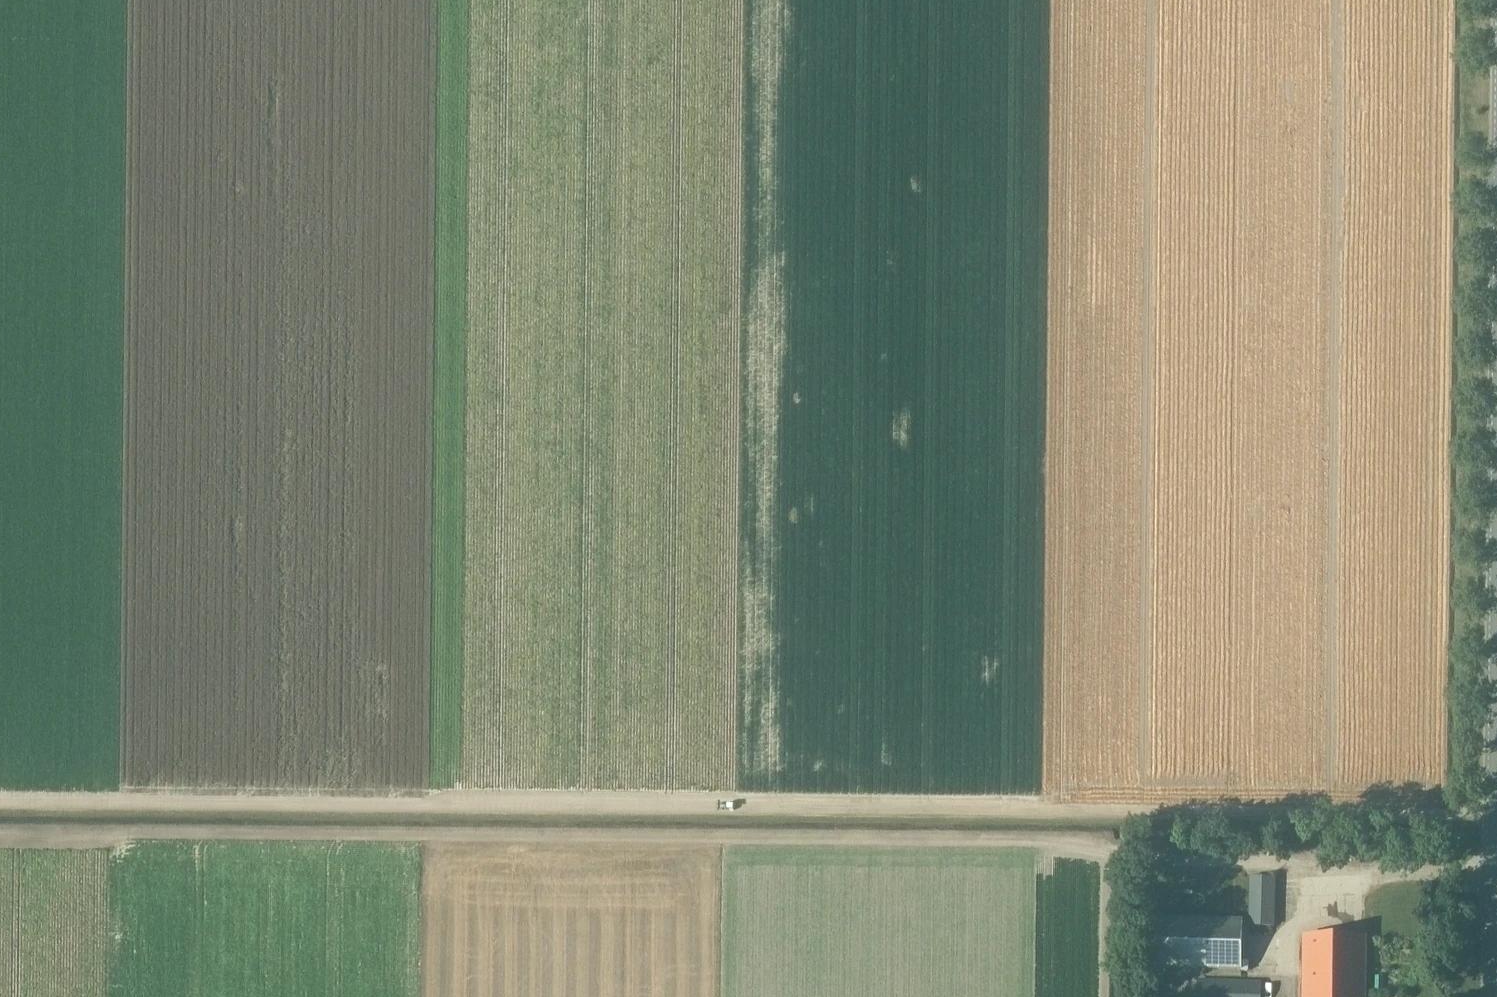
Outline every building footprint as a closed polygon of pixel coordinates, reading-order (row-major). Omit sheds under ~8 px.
[(1274,926),(1275,877),(1250,876),(1248,925),(1274,926)] [(1241,970),(1242,919),(1156,917),(1155,968),(1241,970)] [(1364,936),(1304,935),(1304,996),(1363,996),(1364,936)] [(1261,982),(1244,981),(1244,976),(1232,975),(1232,980),(1197,979),(1196,996),(1261,996),(1261,982)]
